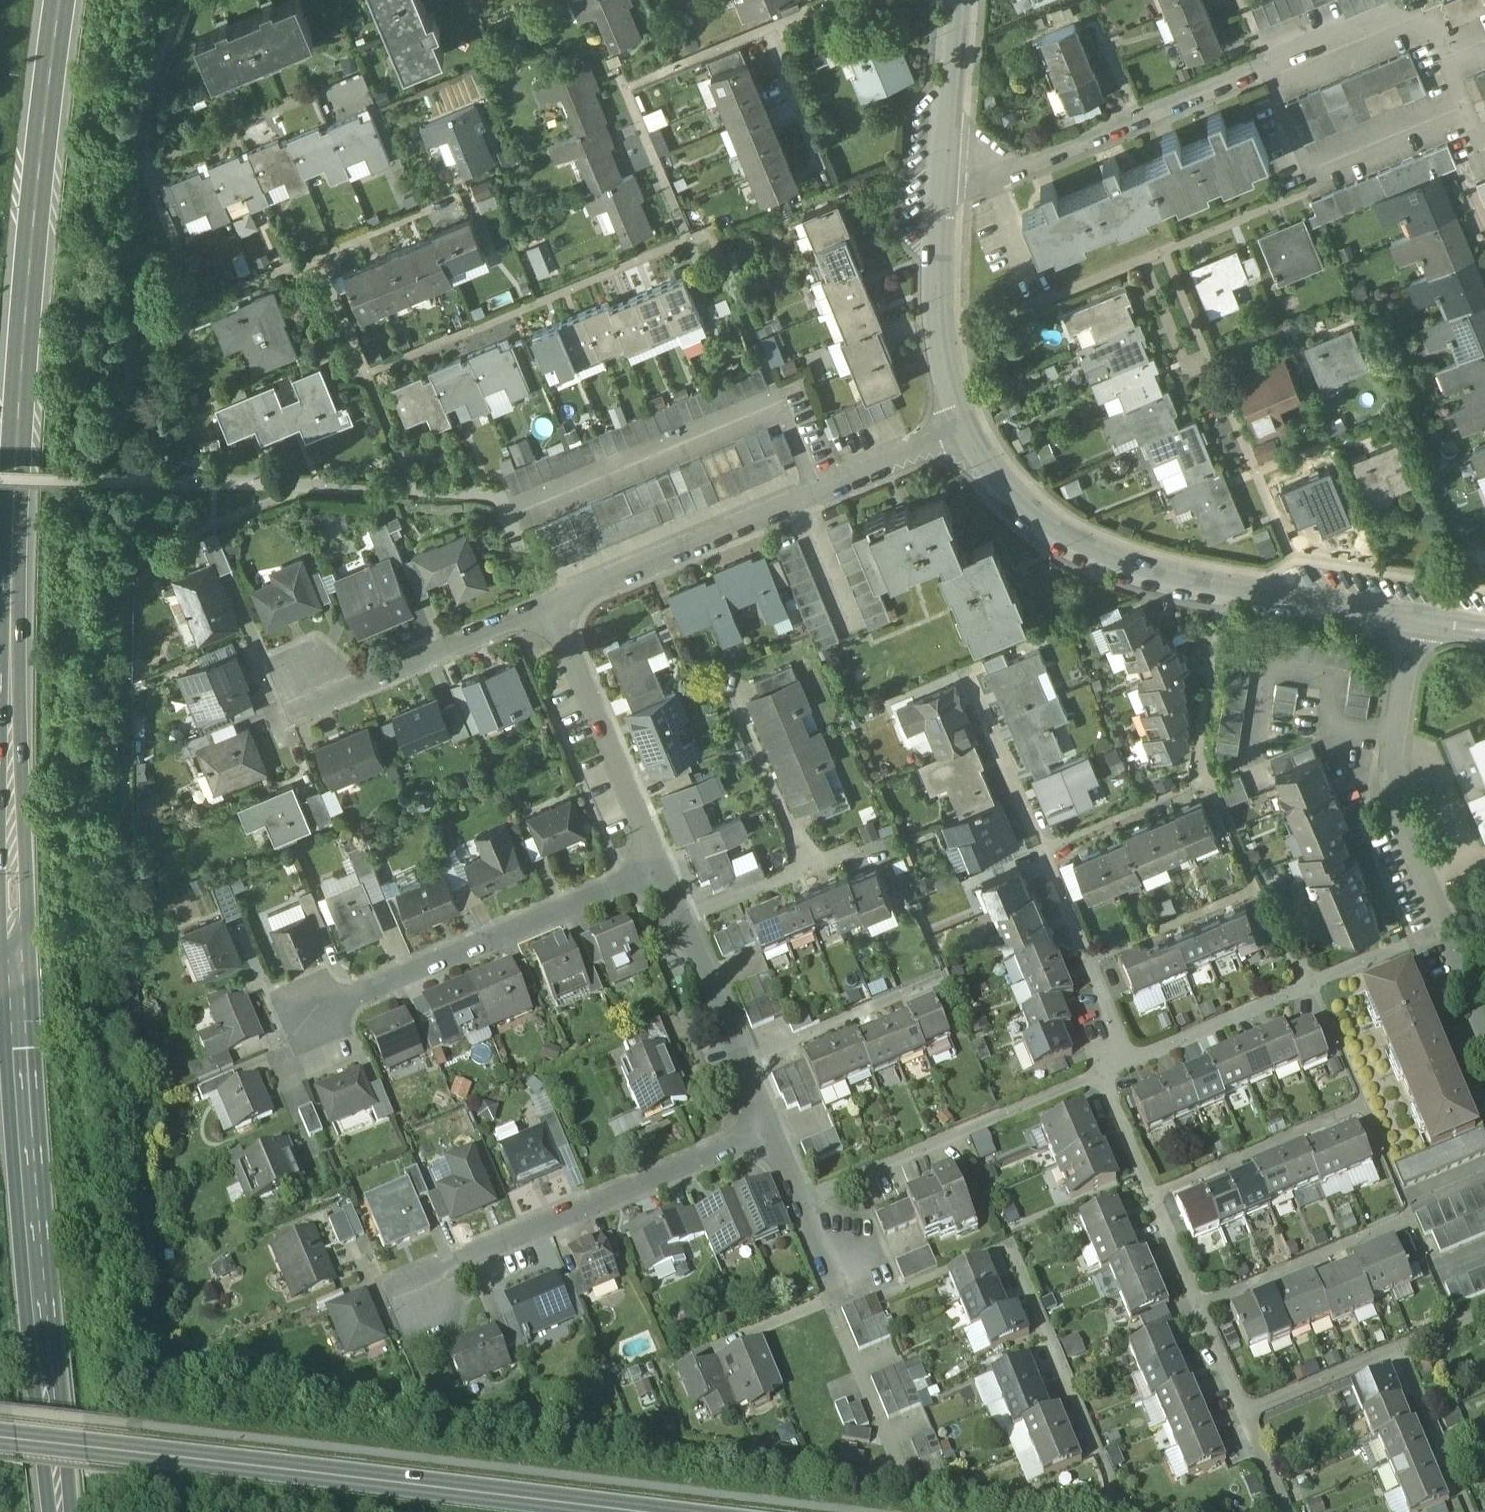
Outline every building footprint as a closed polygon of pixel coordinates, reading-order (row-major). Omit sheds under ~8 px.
[(232,25),(231,21),(219,26),(221,29),(199,39),(216,79),(315,38),(300,0),(291,0),(277,6),(275,3),(264,7),(265,11),(232,25)] [(422,0),(376,0),(405,71),(444,54),(435,31),(441,29),(434,14),(428,16),(422,0)] [(574,1),(581,19),(599,12),(614,49),(640,38),(624,0),(575,0),(574,1)] [(739,0),(746,19),(792,0),(740,0),(739,0)] [(1170,12),(1199,0),(1165,0),(1170,12)] [(1170,12),(1180,35),(1212,22),(1203,0),(1199,0),(1170,12)] [(1263,3),(1272,24),(1283,19),(1275,0),(1271,0),(1263,3)] [(1283,19),(1294,14),(1288,0),(1275,0),(1283,19)] [(1301,0),(1288,0),(1294,14),(1305,10),(1301,0)] [(1305,10),(1316,5),(1314,0),(1301,0),(1305,10)] [(1352,0),(1340,0),(1347,16),(1357,12),(1352,0)] [(1364,0),(1352,0),(1357,12),(1368,8),(1364,0)] [(1445,2),(1454,24),(1484,11),(1484,0),(1451,0),(1445,2)] [(1272,24),(1263,3),(1252,8),(1260,28),(1272,24)] [(1063,8),(1052,13),(1056,24),(1067,19),(1063,8)] [(664,27),(673,51),(684,46),(674,22),(664,27)] [(1212,22),(1180,35),(1190,59),(1222,46),(1212,22)] [(1074,24),(1042,37),(1052,61),(1084,48),(1074,24)] [(886,27),(854,40),(868,73),(856,78),(865,100),(913,79),(903,56),(899,58),(886,27)] [(847,43),(827,52),(831,61),(832,64),(852,55),(847,43)] [(741,48),(708,61),(713,75),(746,61),(741,48)] [(1084,48),(1052,61),(1062,84),(1093,71),(1084,48)] [(827,52),(814,58),(818,67),(831,61),(827,52)] [(1410,52),(1398,57),(1407,77),(1418,73),(1410,52)] [(1407,77),(1398,57),(1387,61),(1396,81),(1407,77)] [(713,75),(712,75),(722,101),(757,87),(746,61),(713,75)] [(1396,81),(1387,61),(1376,66),(1385,86),(1396,81)] [(588,64),(540,84),(547,102),(565,95),(580,132),(604,122),(606,121),(589,80),(594,78),(588,64)] [(1385,86),(1376,66),(1365,71),(1374,90),(1385,86)] [(1093,71),(1062,84),(1071,108),(1103,94),(1093,71)] [(1365,71),(1354,75),(1363,96),(1374,90),(1365,71)] [(1475,76),(1484,97),(1484,96),(1484,72),(1475,76)] [(1418,73),(1407,77),(1415,97),(1426,92),(1418,73)] [(1354,75),(1343,79),(1351,100),(1363,96),(1354,75)] [(1484,97),(1475,76),(1465,81),(1473,101),(1484,97)] [(1415,97),(1407,77),(1396,81),(1404,101),(1415,97)] [(1351,100),(1343,79),(1332,84),(1340,104),(1351,100)] [(1404,101),(1396,81),(1385,86),(1393,106),(1404,101)] [(1332,84),(1321,88),(1329,109),(1340,104),(1332,84)] [(1393,106),(1385,86),(1374,90),(1382,111),(1393,106)] [(757,87),(722,101),(733,126),(767,111),(757,87)] [(1321,88),(1310,93),(1318,113),(1329,109),(1321,88)] [(1374,90),(1363,96),(1371,115),(1382,111),(1374,90)] [(1318,113),(1310,93),(1299,98),(1307,118),(1318,113)] [(1363,96),(1351,100),(1360,120),(1371,115),(1363,96)] [(1299,98),(1288,102),(1296,123),(1307,118),(1299,98)] [(1360,120),(1351,100),(1340,104),(1349,124),(1360,120)] [(1340,104),(1329,109),(1338,129),(1349,124),(1340,104)] [(475,105),(427,125),(434,143),(439,141),(459,133),(468,154),(460,157),(467,174),(493,163),(476,121),(481,120),(475,105)] [(650,128),(668,121),(663,106),(644,113),(650,128)] [(1329,109),(1318,113),(1327,134),(1338,129),(1329,109)] [(767,111),(733,126),(743,150),(777,136),(767,111)] [(1075,111),(1059,118),(1063,127),(1079,121),(1075,111)] [(1215,135),(1198,141),(1214,180),(1268,157),(1253,119),(1228,129),(1221,113),(1209,118),(1215,135)] [(1327,134),(1318,113),(1307,118),(1316,138),(1327,134)] [(390,162),(372,117),(362,121),(359,115),(330,127),(331,129),(345,164),(367,155),(373,169),(390,162)] [(1307,118),(1296,123),(1305,143),(1316,138),(1307,118)] [(580,132),(555,142),(563,161),(581,154),(596,190),(622,180),(604,138),(609,136),(604,122),(580,132)] [(331,129),(322,133),(319,127),(289,139),(290,142),(305,176),(326,168),(332,182),(350,175),(345,164),(331,129)] [(1162,201),(1214,180),(1198,141),(1183,148),(1175,131),(1163,136),(1170,153),(1146,163),(1162,201)] [(459,133),(439,141),(447,162),(460,157),(468,154),(459,133)] [(777,136),(743,150),(753,175),(787,161),(777,136)] [(290,142),(281,145),(279,140),(249,152),(251,156),(265,189),(286,180),(292,195),(309,187),(305,176),(290,142)] [(1448,144),(1436,149),(1445,171),(1457,166),(1448,144)] [(1445,171),(1436,149),(1425,154),(1434,176),(1445,171)] [(239,154),(209,166),(212,172),(225,203),(246,194),(253,209),(270,202),(265,189),(251,156),(242,160),(239,154)] [(1434,176),(1425,154),(1413,158),(1423,180),(1432,176),(1434,176)] [(1110,178),(1085,189),(1101,226),(1162,201),(1146,163),(1121,172),(1115,157),(1103,162),(1110,178)] [(1413,158),(1402,163),(1411,185),(1423,180),(1413,158)] [(787,161),(753,175),(764,200),(798,186),(787,161)] [(1411,185),(1402,163),(1391,168),(1400,190),(1411,185)] [(1400,190),(1391,168),(1379,173),(1388,195),(1400,190)] [(203,176),(201,170),(173,182),(188,219),(207,211),(214,225),(231,218),(225,203),(212,172),(203,176)] [(1379,173),(1366,178),(1376,200),(1388,195),(1379,173)] [(596,190),(585,195),(593,213),(610,206),(626,243),(652,232),(635,191),(639,189),(634,175),(622,180),(596,190)] [(1388,195),(1376,200),(1384,223),(1401,216),(1402,218),(1406,216),(1413,233),(1423,229),(1423,230),(1449,219),(1456,216),(1445,190),(1439,192),(1432,176),(1400,190),(1388,195)] [(1376,200),(1366,178),(1355,183),(1364,205),(1376,200)] [(487,182),(474,187),(478,197),(491,192),(487,182)] [(1101,226),(1085,189),(1060,199),(1053,183),(1042,187),(1049,204),(1024,214),(1039,252),(1101,226)] [(1364,205),(1355,183),(1344,187),(1353,209),(1363,205),(1364,205)] [(1344,187),(1333,192),(1342,214),(1353,209),(1344,187)] [(1342,214),(1333,192),(1322,196),(1332,218),(1342,214)] [(1322,196),(1311,201),(1316,213),(1321,223),(1332,218),(1322,196)] [(850,230),(838,200),(804,214),(811,232),(816,244),(850,230)] [(1316,213),(1305,218),(1309,228),(1321,223),(1316,213)] [(471,220),(436,234),(435,232),(434,232),(435,235),(450,270),(451,269),(450,267),(485,252),(486,255),(487,254),(471,217),(470,217),(471,220)] [(1304,217),(1259,235),(1279,284),(1324,265),(1309,228),(1305,218),(1304,217)] [(1449,219),(1423,230),(1423,229),(1413,233),(1392,242),(1401,264),(1418,257),(1419,259),(1423,257),(1431,274),(1440,270),(1440,271),(1466,260),(1473,257),(1462,231),(1455,234),(1449,219)] [(850,230),(816,244),(829,274),(857,262),(863,260),(850,230)] [(811,232),(798,237),(803,250),(816,244),(811,232)] [(450,270),(435,235),(413,244),(431,289),(454,279),(450,270)] [(413,244),(390,254),(408,298),(431,289),(413,244)] [(528,249),(539,278),(550,274),(539,244),(528,249)] [(1237,249),(1192,268),(1211,316),(1236,306),(1228,287),(1249,278),(1248,277),(1241,259),(1237,249)] [(408,298),(390,254),(367,263),(386,307),(408,298)] [(1261,271),(1254,254),(1241,259),(1248,277),(1261,271)] [(1440,271),(1440,270),(1431,274),(1409,283),(1418,305),(1437,298),(1438,298),(1440,297),(1448,316),(1457,312),(1458,313),(1478,304),(1484,301),(1484,286),(1479,272),(1473,275),(1466,260),(1440,271)] [(829,274),(823,277),(836,306),(870,292),(857,262),(829,274)] [(386,307),(367,263),(344,273),(363,317),(386,307)] [(684,276),(659,287),(676,327),(701,317),(684,276)] [(836,306),(823,277),(813,281),(825,311),(836,306)] [(659,287),(635,297),(652,337),(676,327),(659,287)] [(1126,288),(1064,314),(1072,333),(1092,325),(1098,339),(1098,340),(1136,324),(1127,303),(1132,302),(1126,288)] [(275,292),(215,317),(227,350),(253,339),(263,365),(297,351),(284,321),(287,320),(275,292)] [(870,292),(836,306),(848,336),(876,324),(882,322),(870,292)] [(635,297),(611,307),(625,342),(628,347),(652,337),(635,297)] [(608,302),(584,312),(601,352),(625,342),(611,307),(608,302)] [(1458,313),(1457,312),(1448,316),(1422,327),(1431,350),(1450,342),(1450,343),(1453,342),(1460,360),(1469,356),(1469,357),(1484,350),(1484,319),(1478,304),(1458,313)] [(584,312),(560,322),(577,362),(601,352),(584,312)] [(701,317),(676,327),(683,343),(707,332),(701,317)] [(759,329),(762,337),(784,328),(779,318),(759,329)] [(560,322),(535,332),(552,373),(554,372),(577,363),(577,362),(560,322)] [(1136,324),(1098,340),(1098,339),(1078,348),(1086,367),(1106,359),(1112,373),(1112,374),(1150,358),(1150,357),(1141,337),(1146,335),(1140,322),(1136,324)] [(848,336),(842,338),(855,368),(889,354),(876,324),(848,336)] [(1352,327),(1305,346),(1320,382),(1340,374),(1342,378),(1368,367),(1352,327)] [(500,342),(470,355),(472,361),(485,392),(506,383),(512,397),(530,390),(511,344),(502,348),(500,342)] [(778,349),(771,352),(776,364),(787,359),(784,351),(779,352),(778,349)] [(1469,357),(1469,356),(1460,360),(1439,369),(1448,391),(1465,384),(1466,386),(1471,385),(1477,401),(1484,398),(1484,350),(1469,357)] [(889,354),(855,368),(867,399),(878,394),(889,390),(901,385),(889,354)] [(1150,358),(1112,374),(1112,373),(1092,382),(1100,401),(1120,392),(1126,407),(1126,408),(1164,392),(1164,391),(1155,371),(1160,369),(1154,356),(1150,357),(1150,358)] [(1283,356),(1236,376),(1260,433),(1280,425),(1271,405),(1299,394),(1283,356)] [(463,364),(461,359),(431,371),(433,377),(446,408),(467,399),(473,414),(491,406),(485,392),(472,361),(463,364)] [(794,361),(781,365),(784,374),(797,369),(794,361)] [(577,363),(554,372),(560,386),(583,377),(577,363)] [(769,386),(760,366),(750,370),(758,391),(769,386)] [(750,370),(739,375),(748,395),(758,391),(750,370)] [(343,424),(322,372),(295,383),(303,401),(285,408),(276,385),(262,391),(279,433),(302,424),(308,438),(343,424)] [(433,377),(424,380),(422,375),(392,387),(407,424),(428,415),(435,430),(452,422),(446,408),(433,377)] [(748,395),(739,375),(729,379),(737,399),(748,395)] [(729,379),(718,384),(727,404),(737,399),(729,379)] [(718,384),(708,388),(716,408),(727,404),(718,384)] [(708,388),(697,392),(705,413),(716,408),(708,388)] [(1164,392),(1126,408),(1126,407),(1106,415),(1114,434),(1134,426),(1141,442),(1144,440),(1178,426),(1169,405),(1174,403),(1169,389),(1164,391),(1164,392)] [(898,411),(889,390),(878,394),(887,415),(898,411)] [(262,391),(219,409),(230,437),(258,426),(263,440),(279,433),(262,391)] [(697,392),(686,397),(695,417),(705,413),(697,392)] [(878,394),(867,399),(876,420),(887,415),(878,394)] [(695,417),(686,397),(675,401),(684,422),(695,417)] [(1477,401),(1456,410),(1465,433),(1482,426),(1483,428),(1484,427),(1484,398),(1477,401)] [(867,399),(856,403),(865,425),(876,420),(867,399)] [(1024,409),(1019,399),(1007,403),(1008,406),(997,415),(999,420),(1024,409)] [(684,422),(675,401),(665,406),(673,426),(684,422)] [(865,425),(856,403),(845,408),(854,429),(865,425)] [(673,426),(665,406),(654,410),(662,431),(673,426)] [(854,429),(845,408),(834,413),(843,434),(854,429)] [(654,410),(643,415),(651,435),(662,431),(654,410)] [(643,415),(632,419),(641,440),(651,435),(643,415)] [(824,420),(831,436),(840,432),(833,416),(824,420)] [(641,440),(632,419),(621,424),(630,444),(641,440)] [(1178,426),(1144,440),(1154,462),(1181,451),(1193,479),(1217,469),(1196,419),(1178,426)] [(621,424),(611,428),(619,448),(630,444),(621,424)] [(1030,424),(1019,431),(1026,443),(1037,437),(1030,424)] [(611,428),(600,433),(608,453),(619,448),(611,428)] [(769,429),(758,433),(767,455),(778,450),(773,438),(769,429)] [(600,433),(589,437),(598,457),(608,453),(600,433)] [(767,455),(758,433),(747,438),(756,459),(767,455)] [(784,433),(773,438),(778,450),(783,462),(794,457),(784,433)] [(589,437),(579,441),(587,462),(598,457),(589,437)] [(747,438),(736,443),(745,464),(756,459),(747,438)] [(1264,460),(1280,452),(1274,439),(1257,446),(1264,460)] [(587,462),(579,441),(568,446),(577,466),(587,462)] [(1399,441),(1352,461),(1367,497),(1388,489),(1390,493),(1416,482),(1399,441)] [(736,443),(725,448),(733,468),(745,464),(736,443)] [(1050,443),(1029,453),(1036,466),(1056,456),(1050,443)] [(568,446),(558,450),(566,470),(577,466),(568,446)] [(1473,451),(1483,474),(1484,473),(1484,446),(1473,451)] [(733,468),(725,448),(714,452),(722,473),(733,468)] [(558,450),(547,454),(556,475),(566,470),(558,450)] [(778,450),(767,455),(775,475),(787,470),(783,462),(778,450)] [(714,452),(703,457),(711,478),(722,473),(714,452)] [(547,454),(537,459),(545,479),(556,475),(547,454)] [(767,455),(756,459),(764,480),(775,475),(767,455)] [(703,457),(692,462),(700,482),(711,478),(703,457)] [(545,479),(537,459),(526,463),(535,483),(545,479)] [(756,459),(745,464),(753,484),(764,480),(756,459)] [(700,482),(692,462),(681,466),(689,487),(700,482)] [(526,463),(516,468),(524,488),(535,483),(526,463)] [(745,464),(733,468),(742,489),(753,484),(745,464)] [(681,466),(670,471),(678,491),(689,487),(681,466)] [(1193,479),(1169,489),(1176,508),(1193,500),(1210,541),(1247,525),(1223,467),(1217,469),(1193,479)] [(524,488),(516,468),(505,472),(514,492),(524,488)] [(733,468),(722,473),(731,493),(731,494),(742,489),(733,468)] [(1331,470),(1284,489),(1298,524),(1312,519),(1311,516),(1325,510),(1333,529),(1352,521),(1331,470)] [(670,471),(658,475),(667,496),(678,491),(670,471)] [(731,493),(722,473),(711,478),(720,498),(731,493)] [(658,475),(647,480),(656,500),(667,496),(658,475)] [(711,478),(700,482),(709,502),(720,498),(711,478)] [(1066,485),(1071,495),(1083,489),(1078,479),(1066,485)] [(647,480),(636,485),(645,505),(656,500),(647,480)] [(700,482),(689,487),(698,507),(709,502),(700,482)] [(636,485),(625,489),(634,510),(645,505),(636,485)] [(689,487),(678,491),(687,512),(698,507),(689,487)] [(634,510),(625,489),(614,494),(623,514),(634,510)] [(678,491),(667,496),(675,516),(687,512),(678,491)] [(614,494),(603,498),(612,519),(623,514),(614,494)] [(908,503),(886,513),(885,510),(869,517),(870,519),(869,520),(891,572),(892,571),(893,574),(909,567),(908,565),(942,551),(945,558),(964,550),(950,516),(953,515),(944,494),(910,508),(908,503)] [(667,496),(656,500),(665,521),(675,516),(667,496)] [(603,498),(592,503),(601,524),(612,519),(603,498)] [(656,500),(645,505),(653,526),(665,521),(656,500)] [(592,503),(581,508),(590,528),(601,524),(592,503)] [(645,505),(634,510),(642,530),(653,526),(645,505)] [(581,508),(570,513),(579,533),(590,528),(581,508)] [(634,510),(623,514),(631,535),(642,530),(634,510)] [(570,513),(559,517),(567,537),(579,533),(570,513)] [(623,514),(612,519),(620,539),(631,535),(623,514)] [(559,517),(548,522),(554,537),(556,542),(567,537),(559,517)] [(612,519),(601,524),(609,544),(620,539),(612,519)] [(851,519),(828,528),(833,539),(855,530),(854,526),(851,519)] [(404,560),(387,520),(370,527),(384,561),(390,559),(392,565),(404,560)] [(869,520),(854,526),(869,563),(874,574),(876,578),(891,572),(869,520)] [(601,524),(590,528),(598,549),(609,544),(601,524)] [(590,528),(579,533),(587,553),(598,549),(590,528)] [(855,530),(833,539),(838,550),(860,541),(855,530)] [(206,538),(210,547),(223,543),(218,532),(206,538)] [(579,533),(567,537),(576,558),(587,553),(579,533)] [(467,535),(415,556),(427,586),(450,576),(459,597),(488,585),(467,535)] [(1014,588),(993,538),(964,550),(945,558),(947,564),(941,567),(950,589),(953,588),(962,610),(959,611),(966,626),(969,625),(976,641),(1028,620),(1021,603),(1023,602),(1017,587),(1014,588)] [(799,541),(777,550),(780,557),(781,561),(804,552),(799,541)] [(860,541),(838,550),(842,561),(864,552),(860,541)] [(233,568),(223,543),(210,547),(206,550),(212,565),(213,565),(217,575),(233,568)] [(804,552),(781,561),(786,572),(808,562),(804,552)] [(864,552),(842,561),(847,572),(869,563),(864,552)] [(766,554),(748,561),(747,558),(716,571),(719,578),(731,605),(747,599),(745,593),(758,588),(770,617),(789,609),(779,586),(769,562),(766,554)] [(427,586),(415,556),(404,561),(419,597),(430,592),(427,586)] [(781,561),(780,557),(769,562),(779,586),(790,581),(786,572),(781,561)] [(384,561),(339,580),(360,630),(388,618),(385,612),(408,603),(392,565),(390,559),(384,561)] [(302,560),(282,568),(286,577),(256,590),(270,623),(320,602),(308,574),(302,560)] [(808,562),(786,572),(790,581),(791,583),(813,573),(808,562)] [(869,563),(847,572),(851,583),(874,574),(869,563)] [(212,565),(176,580),(201,641),(238,625),(217,575),(213,565),(212,565)] [(332,597),(320,569),(308,574),(320,602),(332,597)] [(813,573),(791,583),(795,594),(817,584),(813,573)] [(874,574),(851,583),(856,594),(878,585),(876,578),(874,574)] [(703,585),(701,581),(670,594),(673,601),(684,628),(701,621),(699,616),(712,610),(725,640),(742,633),(731,605),(719,578),(703,585)] [(817,584),(795,594),(800,605),(822,595),(817,584)] [(878,585),(856,594),(861,605),(883,596),(878,585)] [(822,595),(800,605),(804,615),(827,606),(822,595)] [(883,596),(861,605),(865,616),(887,607),(883,596)] [(673,601),(662,606),(673,633),(684,628),(673,601)] [(1142,605),(1104,621),(1114,644),(1121,641),(1159,625),(1159,624),(1156,626),(1153,620),(1149,621),(1142,605)] [(827,606),(804,615),(809,626),(831,617),(827,606)] [(887,607),(865,616),(870,627),(892,618),(887,607)] [(831,617),(809,626),(814,637),(836,628),(831,617)] [(1159,625),(1121,641),(1131,663),(1138,660),(1177,643),(1176,642),(1173,644),(1170,638),(1166,640),(1159,625)] [(836,628),(814,637),(818,648),(840,639),(836,628)] [(656,630),(610,650),(630,696),(660,683),(648,655),(664,649),(656,630)] [(1271,632),(1259,630),(1256,652),(1268,654),(1271,632)] [(1283,634),(1271,632),(1268,654),(1279,656),(1283,634)] [(1295,635),(1283,634),(1279,656),(1291,657),(1295,635)] [(1306,637),(1295,635),(1291,657),(1303,659),(1306,637)] [(1318,639),(1306,637),(1303,659),(1315,661),(1318,639)] [(1330,641),(1318,639),(1315,661),(1327,663),(1330,641)] [(1342,642),(1330,641),(1327,663),(1339,664),(1342,642)] [(1177,643),(1138,660),(1147,681),(1190,663),(1187,658),(1183,659),(1177,643)] [(1254,651),(1232,648),(1230,659),(1252,663),(1254,651)] [(1008,662),(988,671),(1007,715),(1058,693),(1058,692),(1049,697),(1048,695),(1043,698),(1032,673),(1047,667),(1040,649),(1008,662)] [(236,651),(180,674),(189,695),(201,690),(210,711),(211,715),(229,708),(251,698),(240,672),(244,670),(236,651)] [(1004,652),(984,660),(988,671),(1008,662),(1004,652)] [(1252,663),(1230,659),(1229,670),(1250,674),(1252,663)] [(515,661),(481,674),(481,673),(463,680),(477,713),(482,725),(498,718),(499,722),(534,707),(515,661)] [(1147,681),(1140,685),(1149,706),(1188,690),(1181,674),(1185,673),(1183,667),(1190,664),(1190,663),(1147,681)] [(792,664),(755,680),(761,694),(798,679),(792,664)] [(1375,670),(1353,667),(1351,678),(1373,682),(1375,670)] [(1250,674),(1229,670),(1227,682),(1249,685),(1250,674)] [(1373,682),(1351,678),(1349,690),(1371,693),(1373,682)] [(761,694),(750,699),(774,754),(809,739),(797,710),(810,705),(798,679),(761,694)] [(1249,685),(1227,682),(1225,693),(1247,696),(1249,685)] [(660,683),(630,696),(635,708),(665,695),(660,683)] [(955,685),(899,709),(910,733),(930,724),(942,755),(975,741),(957,700),(961,699),(955,685)] [(1296,700),(1298,688),(1276,685),(1274,697),(1296,700)] [(477,713),(466,687),(455,692),(458,700),(466,718),(477,713)] [(1149,706),(1142,709),(1151,731),(1189,715),(1183,699),(1187,698),(1184,692),(1188,691),(1188,690),(1149,706)] [(1371,693),(1349,690),(1347,702),(1370,705),(1371,693)] [(635,708),(628,711),(648,759),(649,759),(667,751),(671,760),(687,753),(687,755),(700,749),(695,738),(682,743),(674,723),(687,717),(676,691),(665,695),(635,708)] [(1058,693),(1007,715),(1029,769),(1033,767),(1048,761),(1064,754),(1052,725),(1069,718),(1058,693)] [(1247,696),(1225,693),(1224,704),(1245,708),(1247,696)] [(438,696),(397,713),(411,745),(450,728),(451,728),(442,707),(438,696)] [(1295,712),(1296,700),(1274,697),(1273,709),(1295,712)] [(458,700),(442,707),(451,728),(450,728),(454,737),(471,730),(466,718),(458,700)] [(1370,705),(1347,702),(1346,713),(1368,716),(1370,705)] [(1245,708),(1224,704),(1222,715),(1243,719),(1245,708)] [(210,711),(197,716),(203,732),(213,728),(234,719),(229,708),(211,715),(210,711)] [(1151,731),(1143,735),(1153,758),(1192,741),(1185,725),(1188,723),(1186,717),(1189,715),(1151,731)] [(1243,719),(1222,715),(1220,727),(1242,730),(1243,719)] [(690,716),(682,720),(689,736),(697,733),(690,716)] [(1476,739),(1470,725),(1443,736),(1467,797),(1484,839),(1484,735),(1476,739)] [(368,726),(317,747),(333,785),(384,763),(368,726)] [(265,768),(248,727),(218,740),(198,748),(199,749),(208,770),(214,768),(221,786),(265,768)] [(1242,730),(1220,727),(1218,738),(1240,741),(1242,730)] [(203,732),(187,739),(193,752),(199,749),(198,748),(218,740),(213,728),(203,732)] [(809,739),(774,754),(797,809),(808,805),(832,794),(832,793),(820,765),(833,760),(822,734),(809,739)] [(1240,741),(1218,738),(1217,749),(1238,753),(1240,741)] [(179,743),(184,756),(193,752),(187,739),(179,743)] [(721,744),(725,754),(739,747),(736,739),(721,744)] [(942,755),(920,764),(930,786),(945,780),(961,816),(995,802),(981,767),(985,765),(975,741),(942,755)] [(1312,745),(1292,753),(1296,764),(1317,755),(1312,745)] [(1123,759),(1118,747),(1106,752),(1111,764),(1123,759)] [(734,750),(725,755),(730,765),(739,760),(734,750)] [(667,751),(649,759),(653,769),(660,766),(672,761),(671,760),(667,751)] [(687,753),(671,760),(672,761),(660,766),(665,778),(689,768),(693,767),(687,755),(687,753)] [(1052,770),(1036,776),(1049,806),(1046,807),(1051,818),(1089,802),(1080,781),(1097,775),(1088,754),(1052,770)] [(1291,754),(1272,762),(1276,772),(1295,765),(1291,754)] [(1295,765),(1276,772),(1290,805),(1331,788),(1328,780),(1330,779),(1320,754),(1317,755),(1296,764),(1295,765)] [(139,762),(141,793),(151,792),(147,760),(139,762)] [(1048,761),(1033,767),(1036,776),(1052,770),(1048,761)] [(208,770),(200,774),(211,798),(216,799),(225,795),(221,786),(214,768),(208,770)] [(689,768),(665,778),(669,789),(693,779),(689,768)] [(669,789),(662,792),(669,810),(666,811),(678,842),(686,839),(714,827),(701,798),(725,787),(717,769),(669,789)] [(1241,775),(1220,783),(1225,794),(1245,785),(1241,775)] [(1169,777),(1159,782),(1163,792),(1174,787),(1169,777)] [(311,825),(294,783),(241,805),(249,825),(268,817),(277,839),(311,825)] [(1245,785),(1225,794),(1229,805),(1250,796),(1245,785)] [(1290,805),(1287,806),(1296,829),(1298,828),(1343,809),(1334,787),(1290,805)] [(334,817),(321,788),(309,793),(321,823),(334,817)] [(832,794),(808,805),(814,819),(851,804),(845,788),(832,793),(832,794)] [(572,798),(530,816),(537,833),(544,850),(545,850),(586,832),(572,798)] [(961,816),(945,823),(954,843),(962,840),(971,862),(1017,842),(999,800),(961,816)] [(1219,839),(1203,801),(1176,812),(1192,850),(1219,839)] [(1343,809),(1298,828),(1307,850),(1345,834),(1340,823),(1346,815),(1343,809)] [(1176,812),(1151,823),(1166,861),(1192,850),(1176,812)] [(714,827),(686,839),(693,855),(689,857),(702,888),(709,885),(737,873),(737,872),(726,847),(750,837),(741,816),(714,827)] [(879,835),(873,821),(862,826),(867,840),(879,835)] [(1151,823),(1125,834),(1126,838),(1141,872),(1166,861),(1151,823)] [(526,871),(506,825),(478,837),(486,855),(467,863),(472,875),(479,891),(480,891),(526,871)] [(544,850),(537,833),(525,838),(533,858),(546,852),(545,850),(544,850)] [(1307,850),(1299,853),(1309,876),(1318,872),(1347,859),(1341,848),(1347,841),(1345,834),(1307,850)] [(1126,838),(1101,848),(1116,886),(1142,875),(1141,872),(1126,838)] [(365,842),(349,849),(360,874),(376,868),(365,842)] [(1101,848),(1075,859),(1090,897),(1116,886),(1101,848)] [(1347,859),(1318,872),(1323,884),(1318,886),(1336,929),(1340,927),(1346,940),(1380,926),(1375,914),(1377,913),(1362,878),(1366,877),(1357,855),(1347,859)] [(761,862),(737,872),(737,873),(709,885),(714,896),(766,875),(761,862)] [(415,867),(382,881),(387,895),(398,891),(398,890),(421,880),(415,867)] [(893,905),(877,867),(851,878),(865,912),(867,916),(893,905)] [(1020,867),(983,883),(994,909),(997,907),(1031,893),(1020,867)] [(421,880),(398,890),(398,891),(414,928),(460,908),(452,888),(444,870),(421,880)] [(849,874),(823,885),(839,923),(865,912),(851,878),(849,874)] [(479,891),(472,875),(461,879),(471,903),(483,898),(480,891),(479,891)] [(229,878),(213,885),(226,917),(243,910),(229,878)] [(471,903),(461,879),(453,883),(455,887),(452,888),(460,908),(471,903)] [(363,880),(328,894),(349,945),(384,931),(363,880)] [(823,885),(797,896),(799,900),(813,933),(839,923),(823,885)] [(1031,893),(997,907),(1007,933),(1045,917),(1035,892),(1031,893)] [(316,899),(303,905),(307,914),(309,913),(315,928),(326,923),(316,899)] [(1172,899),(1157,905),(1163,918),(1177,911),(1172,899)] [(813,933),(799,900),(773,910),(789,948),(815,937),(813,933)] [(1262,944),(1247,906),(1220,917),(1236,955),(1262,944)] [(773,910),(747,922),(748,925),(757,945),(762,959),(789,948),(773,910)] [(307,914),(274,927),(289,962),(323,947),(315,928),(309,913),(307,914)] [(1045,917),(1007,933),(1018,958),(1052,944),(1056,942),(1045,917)] [(1220,917),(1195,928),(1211,966),(1236,955),(1220,917)] [(223,918),(186,934),(203,975),(240,960),(223,918)] [(646,973),(625,923),(610,929),(611,931),(595,938),(593,939),(604,965),(613,987),(615,986),(614,982),(632,974),(629,969),(640,964),(644,973),(646,973)] [(757,945),(748,925),(737,929),(745,950),(757,945)] [(1211,966),(1195,928),(1169,939),(1171,943),(1185,977),(1211,966)] [(737,929),(726,934),(734,955),(745,950),(737,929)] [(726,934),(715,939),(723,959),(734,955),(726,934)] [(604,965),(593,939),(595,938),(593,935),(581,940),(591,965),(593,969),(604,965)] [(567,939),(551,946),(553,951),(536,958),(555,1004),(587,991),(584,985),(587,984),(580,969),(567,939)] [(1171,943),(1145,954),(1161,991),(1186,980),(1185,977),(1171,943)] [(1018,958),(1014,960),(1025,985),(1062,970),(1052,944),(1018,958)] [(1161,991),(1145,954),(1118,965),(1134,1003),(1161,991)] [(514,969),(511,962),(468,981),(488,1029),(532,1011),(525,994),(514,969)] [(536,989),(525,964),(514,969),(525,994),(536,989)] [(593,969),(591,965),(580,969),(587,984),(584,985),(587,991),(590,999),(603,993),(593,969)] [(1062,970),(1025,985),(1036,1011),(1060,1000),(1073,995),(1062,970)] [(778,995),(769,974),(758,979),(766,1000),(778,995)] [(1430,1028),(1409,975),(1366,993),(1388,1045),(1430,1028)] [(758,979),(747,984),(755,1004),(766,1000),(758,979)] [(468,981),(424,999),(434,1023),(445,1048),(488,1029),(468,981)] [(755,1004),(747,984),(736,988),(744,1009),(755,1004)] [(230,992),(208,1001),(212,1012),(234,1003),(230,992)] [(786,1015),(778,995),(766,1000),(775,1020),(786,1015)] [(256,1023),(245,998),(234,1003),(212,1012),(219,1031),(201,1039),(210,1060),(210,1061),(228,1053),(259,1040),(254,1024),(256,1023)] [(775,1020),(766,1000),(755,1004),(764,1025),(775,1020)] [(1036,1011),(1023,1016),(1033,1042),(1061,1030),(1071,1026),(1060,1000),(1036,1011)] [(949,1040),(934,1003),(908,1014),(909,1017),(923,1051),(949,1040)] [(755,1004),(744,1009),(753,1030),(764,1025),(755,1004)] [(409,1026),(404,1014),(403,1015),(403,1016),(372,1030),(372,1028),(371,1028),(389,1072),(390,1072),(389,1069),(419,1056),(418,1052),(419,1051),(412,1033),(409,1026)] [(909,1017),(884,1028),(899,1066),(925,1055),(923,1051),(909,1017)] [(420,1021),(409,1026),(412,1033),(423,1028),(420,1021)] [(445,1048),(434,1023),(423,1028),(433,1053),(445,1048)] [(1312,1024),(1286,1035),(1299,1066),(1302,1072),(1328,1062),(1312,1024)] [(649,1027),(623,1038),(632,1060),(659,1049),(649,1027)] [(433,1053),(423,1028),(412,1033),(419,1051),(418,1052),(419,1056),(421,1059),(434,1054),(433,1053)] [(899,1066),(884,1028),(858,1039),(872,1073),(873,1076),(899,1066)] [(1283,1028),(1258,1038),(1274,1076),(1299,1066),(1286,1035),(1283,1028)] [(1430,1028),(1388,1045),(1410,1098),(1452,1080),(1430,1028)] [(1033,1042),(1024,1045),(1035,1071),(1072,1056),(1061,1030),(1033,1042)] [(856,1035),(830,1046),(846,1083),(872,1073),(858,1039),(856,1035)] [(1258,1038),(1233,1049),(1249,1087),(1274,1076),(1258,1038)] [(632,1060),(624,1063),(631,1081),(628,1082),(643,1120),(687,1101),(665,1046),(659,1049),(632,1060)] [(846,1083),(830,1046),(804,1057),(806,1062),(814,1082),(820,1094),(846,1083)] [(1233,1049),(1207,1060),(1209,1063),(1223,1098),(1249,1087),(1233,1049)] [(228,1053),(210,1061),(210,1060),(202,1063),(208,1077),(234,1066),(228,1053)] [(806,1062),(794,1066),(803,1087),(814,1082),(806,1062)] [(1209,1063),(1183,1074),(1199,1111),(1225,1101),(1223,1098),(1209,1063)] [(794,1066),(783,1071),(792,1092),(803,1087),(794,1066)] [(783,1071),(772,1076),(781,1096),(782,1096),(792,1092),(783,1071)] [(360,1073),(319,1091),(333,1124),(372,1108),(374,1106),(367,1090),(360,1073)] [(234,1074),(199,1090),(203,1101),(210,1098),(220,1094),(239,1086),(234,1074)] [(1183,1074),(1158,1085),(1174,1122),(1199,1111),(1183,1074)] [(239,1086),(220,1094),(226,1107),(236,1131),(273,1115),(257,1078),(239,1086)] [(1452,1080),(1410,1098),(1432,1150),(1475,1132),(1452,1080)] [(814,1082),(803,1087),(812,1108),(823,1103),(820,1094),(814,1082)] [(393,1115),(380,1084),(367,1090),(374,1106),(372,1108),(377,1121),(393,1115)] [(1174,1122),(1158,1085),(1133,1096),(1148,1133),(1174,1122)] [(812,1108),(803,1087),(792,1092),(798,1106),(801,1112),(812,1108)] [(792,1092),(782,1096),(788,1110),(798,1106),(792,1092)] [(220,1094),(210,1098),(215,1111),(226,1107),(220,1094)] [(226,1107),(215,1111),(225,1135),(236,1131),(226,1107)] [(313,1107),(299,1113),(310,1139),(324,1133),(313,1107)] [(1086,1110),(1041,1129),(1050,1148),(1094,1130),(1086,1110)] [(555,1116),(539,1122),(543,1131),(544,1131),(554,1155),(569,1149),(555,1116)] [(496,1136),(502,1148),(501,1149),(518,1188),(560,1170),(554,1155),(544,1131),(543,1131),(520,1141),(515,1128),(496,1136)] [(1356,1129),(1331,1140),(1346,1177),(1372,1166),(1356,1129)] [(1427,1153),(1437,1175),(1484,1155),(1484,1135),(1482,1129),(1432,1150),(1427,1153)] [(843,1151),(834,1130),(824,1135),(832,1156),(843,1151)] [(988,1130),(971,1137),(980,1160),(997,1153),(988,1130)] [(1094,1130),(1050,1148),(1057,1167),(1102,1148),(1094,1130)] [(832,1156),(824,1135),(813,1140),(821,1161),(832,1156)] [(813,1140),(802,1145),(810,1165),(821,1161),(813,1140)] [(1331,1140),(1305,1150),(1320,1184),(1321,1188),(1346,1177),(1331,1140)] [(289,1143),(235,1166),(244,1188),(250,1185),(251,1188),(256,1186),(261,1199),(297,1184),(287,1159),(294,1156),(289,1143)] [(1304,1147),(1278,1157),(1294,1195),(1320,1184),(1305,1150),(1304,1147)] [(1102,1148),(1057,1167),(1071,1199),(1116,1180),(1102,1148)] [(495,1200),(474,1149),(450,1159),(459,1180),(438,1189),(440,1193),(451,1219),(453,1223),(483,1210),(481,1206),(495,1200)] [(1427,1153),(1416,1157),(1426,1180),(1437,1175),(1427,1153)] [(1294,1195),(1278,1157),(1253,1167),(1254,1171),(1269,1205),(1294,1195)] [(1416,1157),(1394,1167),(1404,1189),(1426,1180),(1416,1157)] [(976,1224),(953,1169),(932,1177),(936,1188),(929,1191),(927,1187),(908,1195),(910,1200),(919,1221),(926,1238),(939,1233),(939,1234),(953,1228),(955,1233),(976,1224)] [(429,1197),(417,1170),(405,1175),(408,1182),(409,1181),(418,1202),(429,1197)] [(1254,1171),(1229,1182),(1245,1219),(1270,1209),(1269,1205),(1254,1171)] [(1197,1180),(1173,1189),(1178,1202),(1202,1193),(1197,1180)] [(408,1182),(365,1200),(386,1251),(430,1233),(418,1202),(409,1181),(408,1182)] [(1229,1182),(1204,1193),(1219,1230),(1245,1219),(1229,1182)] [(762,1192),(759,1186),(734,1197),(753,1242),(778,1231),(762,1192)] [(790,1226),(774,1188),(762,1192),(778,1231),(790,1226)] [(1482,1188),(1471,1193),(1480,1214),(1484,1212),(1484,1195),(1482,1188)] [(451,1219),(440,1193),(429,1197),(440,1224),(451,1219)] [(1204,1193),(1178,1204),(1193,1241),(1219,1230),(1204,1193)] [(1480,1214),(1471,1193),(1460,1198),(1469,1218),(1474,1216),(1480,1214)] [(734,1197),(708,1208),(727,1253),(753,1242),(734,1197)] [(1469,1218),(1460,1198),(1449,1202),(1458,1223),(1464,1221),(1469,1218)] [(910,1200),(899,1205),(907,1226),(919,1221),(910,1200)] [(1458,1223),(1449,1202),(1438,1207),(1447,1228),(1453,1225),(1458,1223)] [(899,1205),(888,1210),(896,1230),(907,1226),(899,1205)] [(1118,1205),(1080,1221),(1091,1247),(1129,1231),(1118,1205)] [(1438,1207),(1427,1212),(1436,1232),(1444,1229),(1447,1228),(1438,1207)] [(727,1253),(708,1208),(696,1213),(706,1235),(715,1258),(727,1253)] [(694,1240),(684,1216),(685,1215),(684,1214),(682,1210),(660,1219),(658,1216),(630,1228),(631,1230),(649,1272),(673,1262),(668,1251),(694,1240)] [(696,1213),(695,1210),(684,1214),(685,1215),(684,1216),(694,1240),(695,1240),(695,1239),(706,1235),(696,1213)] [(888,1210),(876,1214),(885,1235),(896,1230),(888,1210)] [(1427,1212),(1416,1217),(1425,1237),(1434,1233),(1436,1232),(1427,1212)] [(1474,1216),(1483,1236),(1484,1236),(1484,1212),(1480,1214),(1474,1216)] [(355,1240),(345,1214),(330,1220),(341,1246),(355,1240)] [(1469,1218),(1464,1221),(1472,1241),(1483,1236),(1474,1216),(1469,1218)] [(1356,1229),(1351,1218),(1338,1224),(1343,1235),(1356,1229)] [(1458,1223),(1453,1225),(1462,1245),(1472,1241),(1464,1221),(1458,1223)] [(1447,1228),(1444,1229),(1452,1249),(1462,1245),(1453,1225),(1447,1228)] [(334,1281),(311,1228),(276,1243),(282,1257),(279,1259),(290,1284),(293,1282),(299,1296),(334,1281)] [(1452,1249),(1444,1229),(1436,1232),(1434,1233),(1442,1254),(1452,1249)] [(1129,1231),(1091,1247),(1102,1273),(1110,1270),(1140,1257),(1129,1231)] [(621,1256),(612,1235),(600,1239),(609,1261),(621,1256)] [(1417,1266),(1405,1237),(1394,1242),(1407,1273),(1409,1272),(1408,1270),(1417,1266)] [(600,1239),(570,1252),(580,1274),(587,1292),(617,1280),(609,1261),(600,1239)] [(1407,1273),(1394,1242),(1373,1250),(1391,1293),(1412,1285),(1407,1273)] [(938,1268),(929,1248),(918,1252),(927,1273),(938,1268)] [(1373,1250),(1362,1255),(1365,1262),(1356,1266),(1358,1271),(1371,1302),(1391,1293),(1373,1250)] [(927,1273),(918,1252),(907,1257),(916,1278),(927,1273)] [(1140,1257),(1110,1270),(1121,1296),(1158,1280),(1147,1254),(1140,1257)] [(907,1257),(896,1261),(905,1282),(916,1278),(907,1257)] [(233,1260),(213,1266),(217,1278),(237,1272),(233,1260)] [(986,1261),(949,1277),(960,1303),(998,1287),(986,1261)] [(1358,1271),(1349,1275),(1346,1268),(1335,1273),(1353,1316),(1373,1308),(1371,1302),(1358,1271)] [(1479,1272),(1467,1276),(1476,1297),(1484,1293),(1484,1287),(1479,1272)] [(1335,1273),(1315,1281),(1331,1319),(1333,1325),(1353,1316),(1335,1273)] [(580,1274),(569,1278),(578,1300),(589,1295),(587,1292),(580,1274)] [(1312,1276),(1292,1284),(1310,1328),(1331,1319),(1315,1281),(1312,1276)] [(1476,1297),(1467,1276),(1456,1281),(1465,1302),(1476,1297)] [(572,1319),(555,1277),(508,1298),(514,1314),(524,1338),(525,1338),(572,1319)] [(1158,1280),(1121,1296),(1132,1322),(1140,1319),(1166,1308),(1169,1306),(1158,1280)] [(1465,1302),(1456,1281),(1445,1286),(1454,1306),(1465,1302)] [(1310,1328),(1292,1284),(1272,1293),(1273,1297),(1290,1336),(1310,1328)] [(998,1287),(960,1303),(971,1329),(981,1325),(1008,1313),(998,1287)] [(343,1292),(318,1302),(322,1313),(329,1309),(347,1302),(343,1292)] [(347,1302),(329,1309),(349,1356),(385,1341),(366,1294),(347,1302)] [(876,1295),(865,1299),(873,1320),(884,1315),(876,1295)] [(1273,1297),(1253,1305),(1269,1342),(1270,1346),(1291,1337),(1290,1336),(1273,1297)] [(873,1320),(865,1299),(853,1304),(862,1325),(873,1320)] [(1252,1301),(1230,1310),(1247,1351),(1269,1342),(1253,1305),(1252,1301)] [(862,1325),(853,1304),(842,1309),(851,1329),(862,1325)] [(1166,1308),(1140,1319),(1144,1330),(1170,1319),(1166,1308)] [(1008,1313),(981,1325),(992,1351),(1029,1336),(1018,1309),(1008,1313)] [(514,1314),(504,1319),(515,1346),(517,1350),(528,1346),(525,1338),(524,1338),(514,1314)] [(893,1336),(884,1315),(873,1320),(882,1341),(893,1336)] [(504,1319),(491,1324),(493,1330),(495,1329),(504,1351),(515,1346),(504,1319)] [(1170,1319),(1144,1330),(1149,1341),(1167,1333),(1168,1334),(1175,1331),(1170,1319)] [(882,1341),(873,1320),(862,1325),(871,1345),(882,1341)] [(862,1325),(851,1329),(860,1350),(871,1345),(862,1325)] [(504,1351),(495,1329),(493,1330),(449,1348),(465,1386),(510,1366),(504,1351)] [(1149,1341),(1130,1349),(1141,1375),(1179,1359),(1168,1334),(1167,1333),(1149,1341)] [(763,1342),(746,1350),(748,1355),(719,1367),(738,1410),(749,1405),(751,1409),(770,1401),(768,1395),(783,1389),(763,1342)] [(1179,1359),(1141,1375),(1152,1401),(1155,1400),(1189,1385),(1179,1359)] [(1435,1377),(1427,1359),(1419,1363),(1426,1381),(1435,1377)] [(717,1360),(696,1369),(694,1363),(676,1371),(693,1409),(705,1404),(712,1421),(738,1410),(719,1367),(717,1360)] [(1029,1361),(992,1377),(1003,1403),(1041,1388),(1029,1361)] [(905,1364),(894,1368),(902,1389),(913,1384),(905,1364)] [(894,1368),(882,1373),(891,1393),(902,1389),(894,1368)] [(891,1393),(882,1373),(871,1378),(880,1398),(891,1393)] [(1390,1374),(1353,1390),(1364,1416),(1401,1400),(1390,1374)] [(1454,1394),(1450,1383),(1435,1389),(1439,1399),(1454,1394)] [(913,1384),(902,1389),(911,1409),(922,1405),(913,1384)] [(1189,1385),(1155,1400),(1166,1425),(1204,1410),(1193,1384),(1189,1385)] [(1041,1388),(1003,1403),(1014,1429),(1023,1426),(1051,1413),(1041,1388)] [(911,1409),(902,1389),(891,1393),(900,1414),(911,1409)] [(900,1414),(891,1393),(880,1398),(889,1419),(900,1414)] [(1401,1400),(1364,1416),(1375,1441),(1378,1440),(1412,1426),(1401,1400)] [(846,1401),(835,1405),(845,1427),(856,1422),(849,1408),(846,1401)] [(869,1425),(860,1403),(849,1408),(856,1422),(859,1429),(869,1425)] [(1051,1413),(1023,1426),(1034,1451),(1071,1436),(1060,1410),(1051,1413)] [(1204,1410),(1166,1425),(1177,1451),(1215,1435),(1204,1410)] [(1445,1416),(1450,1426),(1463,1421),(1459,1410),(1445,1416)] [(1412,1426),(1378,1440),(1389,1466),(1427,1450),(1416,1424),(1412,1426)] [(859,1429),(845,1427),(843,1439),(870,1443),(872,1432),(859,1429)] [(942,1453),(934,1432),(923,1437),(931,1458),(942,1453)] [(1215,1435),(1177,1451),(1189,1478),(1226,1463),(1215,1435)] [(1071,1436),(1034,1451),(1044,1478),(1082,1462),(1071,1436)] [(931,1458),(923,1437),(912,1442),(920,1462),(931,1458)] [(1427,1450),(1389,1466),(1400,1491),(1438,1476),(1427,1450)] [(865,1455),(841,1451),(839,1463),(863,1467),(865,1455)] [(1177,1451),(1167,1456),(1178,1483),(1189,1478),(1177,1451)] [(1124,1466),(1119,1452),(1109,1456),(1114,1469),(1124,1466)] [(1400,1491),(1409,1511),(1428,1511),(1449,1503),(1438,1476),(1400,1491)] [(1319,1502),(1310,1507),(1312,1511),(1324,1511),(1319,1502)]
